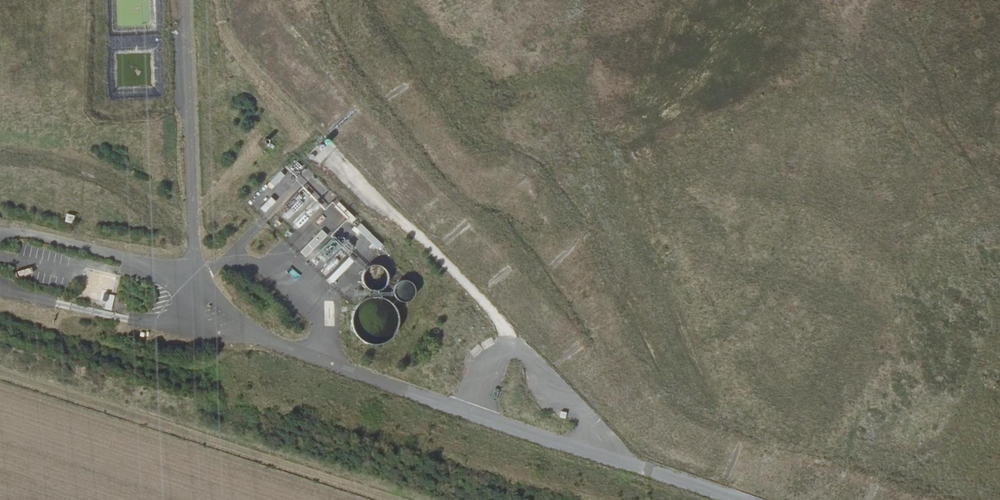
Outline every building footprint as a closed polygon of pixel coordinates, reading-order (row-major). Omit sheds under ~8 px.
[(295,229),(321,209),(312,197),(315,195),(304,181),(307,178),(315,190),(320,186),(306,167),(294,176),(304,189),(279,208),(295,229)] [(276,169),(267,183),(274,187),(282,174),(276,169)] [(696,178),(707,184),(710,179),(699,173),(696,178)] [(258,206),(269,190),(262,185),(250,201),(258,206)] [(268,196),(258,207),(264,213),(274,201),(268,196)] [(73,214),(66,212),(64,219),(71,222),(73,214)] [(376,248),(381,243),(359,223),(354,227),(376,248)] [(304,258),(325,235),(319,229),(297,251),(304,258)] [(315,255),(325,264),(340,247),(329,238),(315,255)] [(346,259),(325,279),(329,283),(350,263),(346,259)] [(361,282),(364,285),(368,287),(372,287),(376,286),(380,284),(383,281),(384,276),(384,272),(382,268),(380,264),(376,262),(371,262),(367,262),(364,264),(361,267),(359,271),(358,275),(359,279),(361,282)] [(115,276),(86,269),(80,296),(98,300),(99,299),(104,300),(103,308),(110,309),(113,294),(106,292),(107,289),(112,290),(115,276)] [(394,294),(396,296),(399,297),(403,297),(406,296),(409,294),(411,291),(412,288),(412,285),(410,281),(408,279),(405,277),(401,277),(398,277),(395,279),(393,281),(391,284),(391,288),(392,291),(394,294)] [(472,355),(495,344),(492,338),(469,349),(472,355)] [(541,398),(542,404),(554,401),(552,395),(541,398)]
